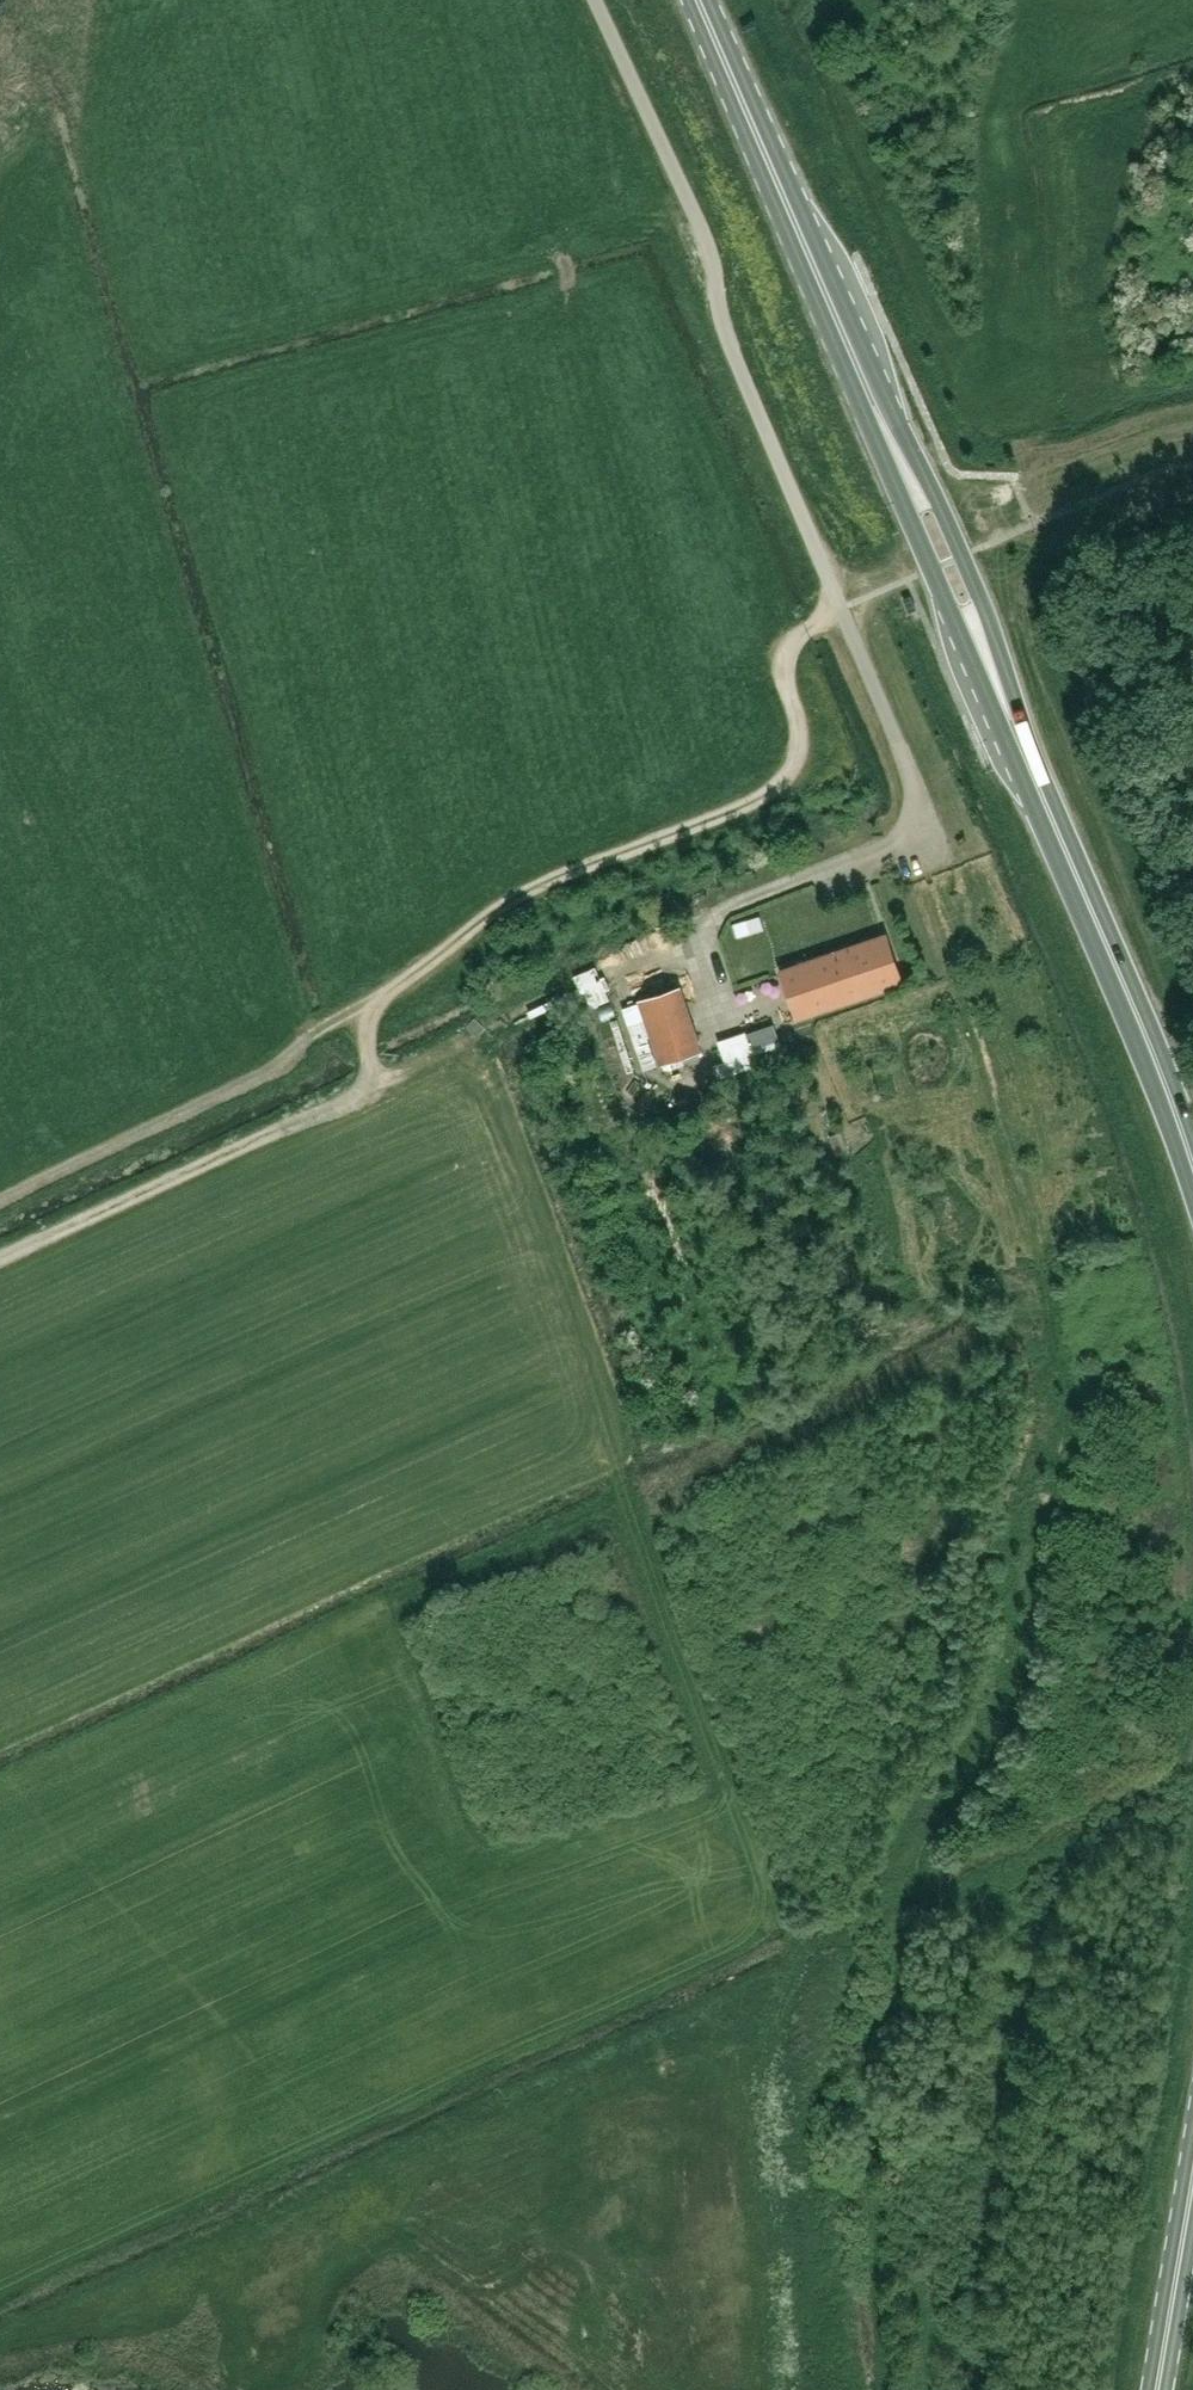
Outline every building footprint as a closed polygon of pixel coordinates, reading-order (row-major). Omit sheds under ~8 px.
[(896,963),(890,964),(881,937),(781,971),(781,974),(797,1019),(903,983),(896,963)] [(638,1001),(660,1066),(697,1054),(675,989),(658,995),(638,1001)]
